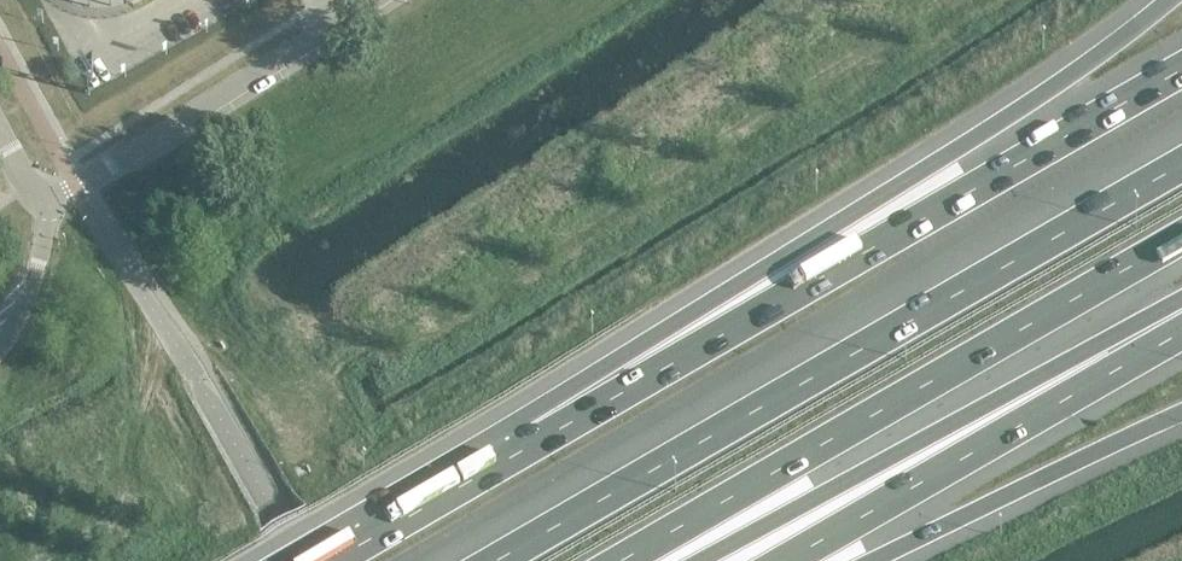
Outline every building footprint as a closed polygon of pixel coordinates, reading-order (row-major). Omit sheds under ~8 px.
[(130,0),(131,0),(64,0),(67,2),(74,4),(78,6),(83,7),(88,8),(94,9),(100,9),(106,8),(110,8),(115,6),(121,4),(125,3),(130,0)]
